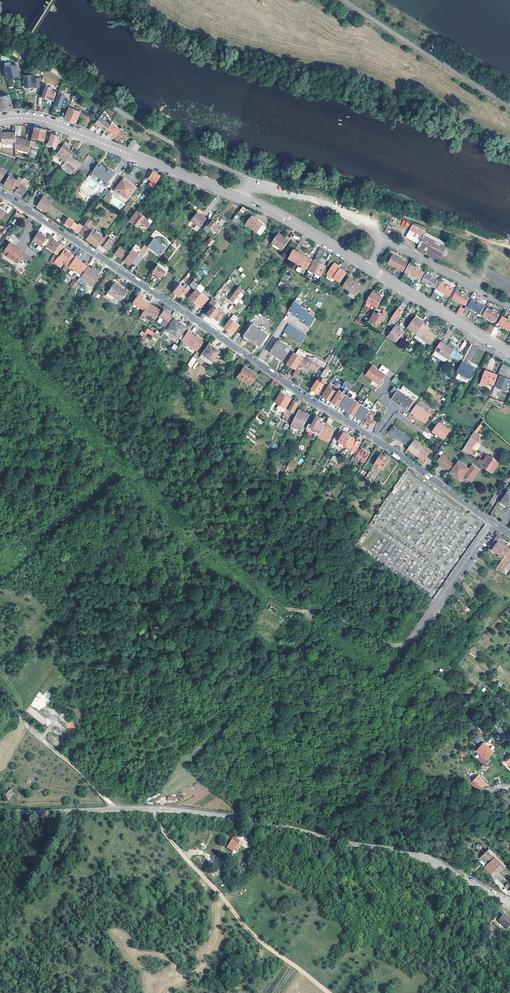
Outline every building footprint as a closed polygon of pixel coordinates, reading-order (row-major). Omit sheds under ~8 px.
[(24,65),(18,62),(21,83),(24,83),(24,87),(35,87),(35,88),(38,88),(39,78),(29,78),(29,75),(24,75),(24,65)] [(17,75),(15,65),(3,67),(4,68),(2,68),(2,70),(4,70),(6,78),(17,75)] [(50,87),(45,85),(41,96),(52,100),(54,92),(49,90),(50,87)] [(63,95),(57,93),(54,103),(65,108),(67,99),(62,97),(63,95)] [(8,95),(0,97),(0,108),(11,105),(8,95)] [(79,112),(68,107),(63,118),(73,122),(74,118),(76,119),(79,112)] [(104,131),(109,124),(99,117),(94,123),(104,131)] [(123,132),(110,122),(109,124),(104,131),(107,133),(107,134),(107,136),(108,137),(110,137),(111,136),(115,139),(116,140),(123,132)] [(50,131),(33,127),(31,137),(47,140),(50,131)] [(14,144),(15,138),(15,133),(1,133),(1,143),(14,144)] [(58,136),(50,133),(46,143),(50,144),(55,146),(56,143),(58,144),(59,140),(57,140),(58,136)] [(23,139),(15,138),(14,144),(14,149),(28,151),(30,142),(23,141),(23,139)] [(126,148),(131,149),(136,143),(133,140),(126,148)] [(136,143),(131,149),(136,151),(139,146),(136,143)] [(64,162),(68,156),(70,153),(67,151),(69,149),(62,144),(54,155),(64,162)] [(88,154),(82,161),(80,164),(85,168),(90,172),(93,168),(97,162),(93,159),(88,154)] [(80,166),(74,161),(68,156),(64,162),(62,165),(73,174),(80,166)] [(97,162),(93,168),(90,172),(104,182),(112,172),(109,169),(107,170),(105,168),(97,162)] [(159,176),(152,171),(151,173),(149,172),(143,180),(145,181),(144,182),(147,185),(145,189),(148,191),(156,180),(159,176)] [(15,190),(18,184),(21,179),(18,177),(16,180),(8,175),(3,184),(10,189),(11,187),(15,190)] [(21,179),(18,184),(19,185),(15,191),(21,195),(25,188),(22,186),(26,180),(22,178),(21,179)] [(134,187),(122,178),(114,189),(129,200),(137,188),(135,186),(134,187)] [(40,198),(50,205),(52,202),(42,196),(40,198)] [(50,205),(40,198),(36,205),(46,212),(50,205)] [(143,216),(135,210),(128,220),(136,226),(138,224),(145,229),(149,224),(146,222),(141,218),(143,216)] [(205,219),(197,212),(190,221),(195,225),(193,228),(196,231),(205,219)] [(266,227),(251,215),(245,223),(259,235),(266,227)] [(392,215),(389,222),(395,224),(398,217),(392,215)] [(73,230),(77,233),(82,226),(78,223),(77,225),(67,218),(64,223),(74,229),(73,230)] [(87,218),(82,226),(77,233),(96,245),(102,236),(94,232),(87,227),(89,223),(93,226),(94,223),(87,218)] [(215,222),(212,220),(208,225),(216,232),(220,227),(215,223),(215,222)] [(447,243),(425,232),(426,230),(412,224),(405,237),(419,244),(416,249),(438,260),(447,243)] [(45,237),(37,232),(31,241),(39,246),(45,237)] [(287,240),(276,233),(271,242),(282,249),(287,240)] [(57,236),(54,234),(50,240),(51,241),(47,248),(55,253),(57,255),(63,246),(54,240),(57,236)] [(107,250),(114,240),(105,234),(105,235),(99,242),(103,245),(102,246),(107,250)] [(213,240),(209,237),(206,240),(205,241),(205,242),(208,245),(213,240)] [(152,238),(147,245),(159,254),(163,248),(156,243),(157,241),(152,238)] [(14,249),(7,244),(1,252),(16,262),(23,253),(15,247),(14,249)] [(129,265),(131,262),(134,258),(136,254),(140,250),(133,245),(128,253),(119,246),(113,253),(123,260),(124,259),(126,260),(125,262),(129,265)] [(57,257),(53,261),(59,265),(62,260),(66,263),(65,265),(67,267),(68,266),(74,257),(71,254),(63,249),(58,257),(57,256),(57,257)] [(300,267),(301,268),(304,264),(308,257),(294,249),(289,258),(302,265),(300,267)] [(131,262),(132,263),(135,265),(138,261),(141,258),(136,254),(134,258),(131,262)] [(407,263),(393,255),(389,263),(403,271),(407,263)] [(83,264),(74,257),(68,266),(78,273),(76,275),(79,277),(86,266),(83,264)] [(312,259),(308,257),(304,264),(301,268),(303,269),(305,266),(307,268),(312,259)] [(325,265),(314,260),(310,267),(307,271),(310,272),(311,271),(319,275),(325,265)] [(326,272),(340,281),(346,271),(333,263),(326,272)] [(415,289),(419,283),(421,279),(424,273),(424,272),(409,264),(405,271),(417,278),(412,287),(415,289)] [(164,270),(157,265),(152,271),(160,277),(164,270)] [(86,266),(79,277),(91,286),(97,277),(97,274),(89,268),(86,266)] [(424,273),(421,279),(423,280),(422,280),(434,287),(434,286),(436,287),(440,281),(438,280),(426,273),(426,274),(424,273)] [(355,280),(348,276),(342,286),(348,290),(348,291),(355,295),(361,286),(354,282),(355,280)] [(195,280),(194,279),(192,280),(188,284),(194,289),(197,285),(194,282),(195,280)] [(73,280),(69,286),(74,289),(78,283),(73,280)] [(451,297),(455,289),(440,281),(436,287),(436,288),(440,290),(438,292),(439,293),(443,296),(444,295),(445,293),(451,297)] [(124,291),(113,283),(107,292),(119,300),(124,291)] [(177,284),(173,289),(172,291),(178,296),(180,294),(181,295),(184,292),(185,292),(189,287),(186,285),(184,288),(178,283),(177,284)] [(235,304),(237,301),(244,291),(238,286),(228,299),(235,304)] [(199,292),(195,288),(188,297),(200,307),(207,298),(199,292)] [(470,298),(455,289),(451,297),(466,305),(470,298)] [(438,293),(434,291),(430,298),(434,300),(438,293)] [(374,294),(371,292),(366,301),(376,307),(382,297),(375,293),(374,294)] [(149,299),(138,293),(128,308),(130,309),(134,304),(136,305),(138,302),(145,306),(149,299)] [(481,314),(485,306),(470,298),(466,305),(471,308),(481,314)] [(214,302),(211,299),(206,305),(209,307),(210,308),(205,313),(210,317),(211,315),(216,319),(223,311),(218,308),(218,309),(213,305),(212,305),(214,302)] [(290,310),(297,315),(302,308),(303,307),(295,302),(290,310)] [(159,309),(148,303),(141,315),(152,321),(159,309)] [(405,308),(401,305),(391,318),(396,321),(405,308)] [(501,315),(485,306),(481,314),(496,322),(501,315)] [(310,313),(302,308),(297,315),(296,316),(304,322),(309,314),(310,313)] [(171,314),(163,309),(158,317),(160,318),(161,316),(164,318),(159,324),(163,327),(171,315),(171,314)] [(377,314),(373,312),(369,319),(378,324),(383,316),(377,313),(377,314)] [(409,324),(418,331),(425,322),(426,320),(417,313),(409,324)] [(309,314),(304,322),(303,323),(310,327),(315,318),(309,314)] [(501,315),(496,322),(509,330),(509,320),(501,315)] [(223,327),(227,330),(231,333),(237,324),(234,322),(230,318),(223,327)] [(185,327),(174,319),(166,330),(178,337),(185,327)] [(425,322),(418,331),(431,342),(437,334),(429,328),(427,326),(428,324),(425,322)] [(486,331),(490,334),(494,326),(490,323),(486,331)] [(256,342),(257,341),(261,344),(268,335),(253,324),(245,334),(256,342)] [(288,325),(284,331),(302,342),(305,336),(288,325)] [(403,332),(395,326),(388,336),(395,342),(403,332)] [(187,331),(181,340),(196,351),(202,343),(195,338),(195,337),(187,331)] [(455,349),(446,342),(442,339),(433,352),(437,355),(445,361),(447,359),(448,360),(450,361),(453,356),(458,350),(455,349)] [(279,340),(272,350),(279,355),(278,357),(282,360),(290,348),(279,340)] [(219,350),(208,343),(201,353),(203,355),(202,356),(210,362),(219,350)] [(458,350),(453,356),(458,360),(463,354),(458,350)] [(303,358),(294,353),(287,363),(296,369),(303,358)] [(193,356),(187,365),(191,367),(197,359),(193,356)] [(316,365),(304,358),(300,364),(309,368),(316,371),(318,368),(315,366),(316,365)] [(474,363),(461,358),(456,369),(469,375),(474,363)] [(503,362),(501,368),(507,371),(509,365),(503,362)] [(386,374),(372,365),(366,374),(379,383),(386,374)] [(256,375),(243,367),(236,377),(249,385),(256,375)] [(501,368),(498,374),(495,382),(497,383),(501,375),(504,377),(507,371),(501,368)] [(495,382),(498,374),(493,372),(492,374),(485,370),(481,377),(494,383),(495,382)] [(338,377),(335,375),(330,382),(333,384),(338,377)] [(504,377),(501,375),(497,383),(496,385),(506,390),(509,381),(509,380),(504,377)] [(320,379),(318,378),(311,388),(317,392),(324,383),(319,380),(320,379)] [(337,392),(329,387),(322,396),(331,401),(337,392)] [(391,398),(407,410),(413,401),(394,387),(390,392),(393,395),(391,398)] [(337,392),(331,401),(340,406),(346,395),(338,390),(337,392)] [(291,398),(280,392),(275,402),(279,404),(277,408),(284,412),(286,408),(291,398)] [(354,400),(346,395),(340,406),(348,411),(354,400)] [(299,403),(294,400),(290,406),(288,405),(284,412),(283,414),(289,417),(292,412),(293,412),(299,403)] [(354,400),(348,411),(355,416),(362,405),(354,400)] [(430,414),(416,403),(410,411),(425,422),(430,414)] [(370,410),(362,405),(355,416),(363,420),(366,416),(370,410)] [(375,412),(371,409),(370,410),(366,416),(367,416),(363,421),(371,426),(374,422),(371,419),(373,418),(372,417),(375,412)] [(302,413),(298,411),(290,426),(300,431),(307,417),(301,414),(302,413)] [(321,418),(316,416),(311,425),(308,424),(305,429),(318,435),(319,435),(324,424),(325,423),(322,421),(321,423),(319,422),(321,418)] [(449,429),(438,422),(432,430),(443,438),(449,429)] [(333,429),(324,424),(319,435),(318,435),(318,437),(327,441),(333,429)] [(388,432),(408,447),(413,440),(393,425),(388,432)] [(344,446),(350,436),(344,432),(343,433),(339,431),(334,438),(339,441),(336,446),(336,447),(338,448),(340,448),(342,449),(344,446)] [(475,436),(473,434),(471,437),(471,438),(463,449),(464,451),(463,453),(467,455),(477,441),(473,439),(475,436)] [(350,436),(344,446),(354,452),(358,447),(356,446),(359,441),(350,436)] [(418,456),(424,447),(414,440),(413,440),(408,447),(407,448),(418,456)] [(430,452),(424,447),(418,456),(424,461),(430,452)] [(360,449),(358,448),(354,455),(355,456),(355,457),(363,462),(369,453),(364,450),(360,448),(360,449)] [(388,459),(380,453),(373,464),(382,469),(388,459)] [(453,463),(444,456),(439,463),(449,470),(449,469),(455,474),(455,475),(460,478),(463,473),(464,474),(471,479),(479,467),(472,463),(467,469),(467,468),(467,467),(462,464),(463,463),(458,460),(454,465),(452,464),(453,463)] [(490,459),(486,456),(481,463),(479,461),(477,463),(492,473),(498,465),(495,462),(490,458),(490,459)] [(290,460),(286,467),(293,470),(297,464),(290,460)] [(508,491),(503,498),(502,497),(501,503),(507,507),(508,506),(509,507),(509,492),(508,491)] [(497,496),(494,494),(485,507),(488,510),(497,496)] [(500,553),(504,556),(509,548),(502,543),(501,544),(499,543),(495,539),(490,546),(493,549),(499,554),(500,553)] [(504,556),(501,559),(495,568),(501,572),(509,559),(509,548),(504,556)] [(277,610),(271,605),(268,609),(274,613),(277,610)] [(29,707),(26,712),(44,724),(48,719),(29,707)] [(473,740),(478,744),(483,739),(477,734),(473,740)] [(492,752),(483,743),(476,751),(480,756),(476,760),(481,764),(486,758),(492,752)] [(486,784),(476,773),(473,776),(475,777),(473,779),(471,777),(469,779),(468,781),(478,790),(483,785),(484,786),(486,784)] [(235,848),(238,850),(243,841),(233,836),(226,848),(233,851),(235,848)] [(489,862),(494,857),(488,851),(482,856),(489,862)] [(494,857),(489,862),(488,863),(483,867),(490,874),(494,870),(501,863),(494,857)] [(501,913),(496,919),(505,928),(509,923),(509,922),(501,913)]
